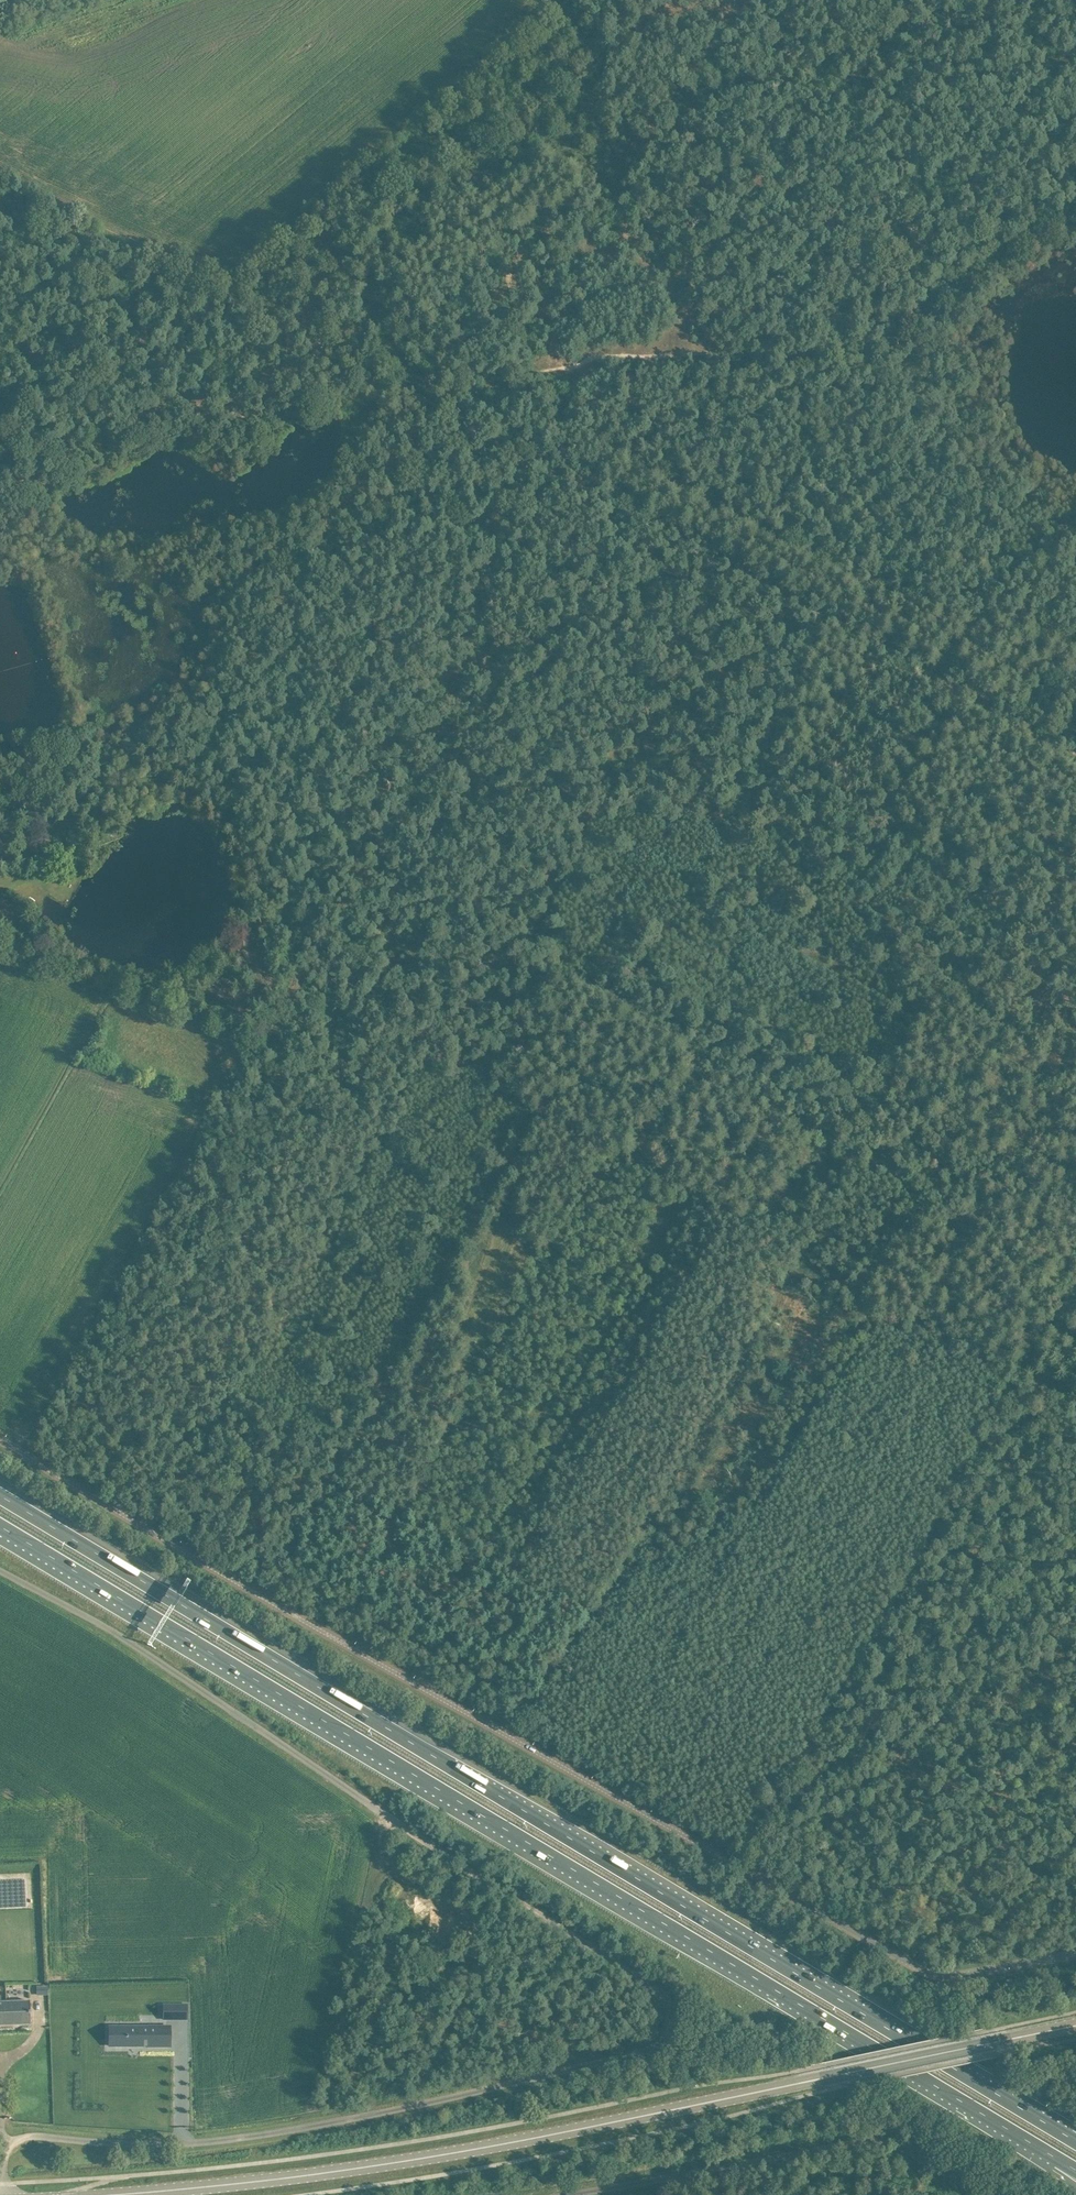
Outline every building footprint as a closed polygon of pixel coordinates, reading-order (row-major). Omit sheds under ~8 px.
[(47,1986),(39,1986),(39,1995),(48,1994),(47,1986)] [(31,2024),(30,2001),(0,2002),(0,2025),(31,2024)] [(187,2004),(166,2005),(166,2019),(187,2019),(187,2004)] [(147,2026),(116,2026),(116,2046),(128,2046),(139,2046),(143,2046),(143,2044),(147,2044),(147,2047),(168,2047),(168,2026),(147,2026)]
